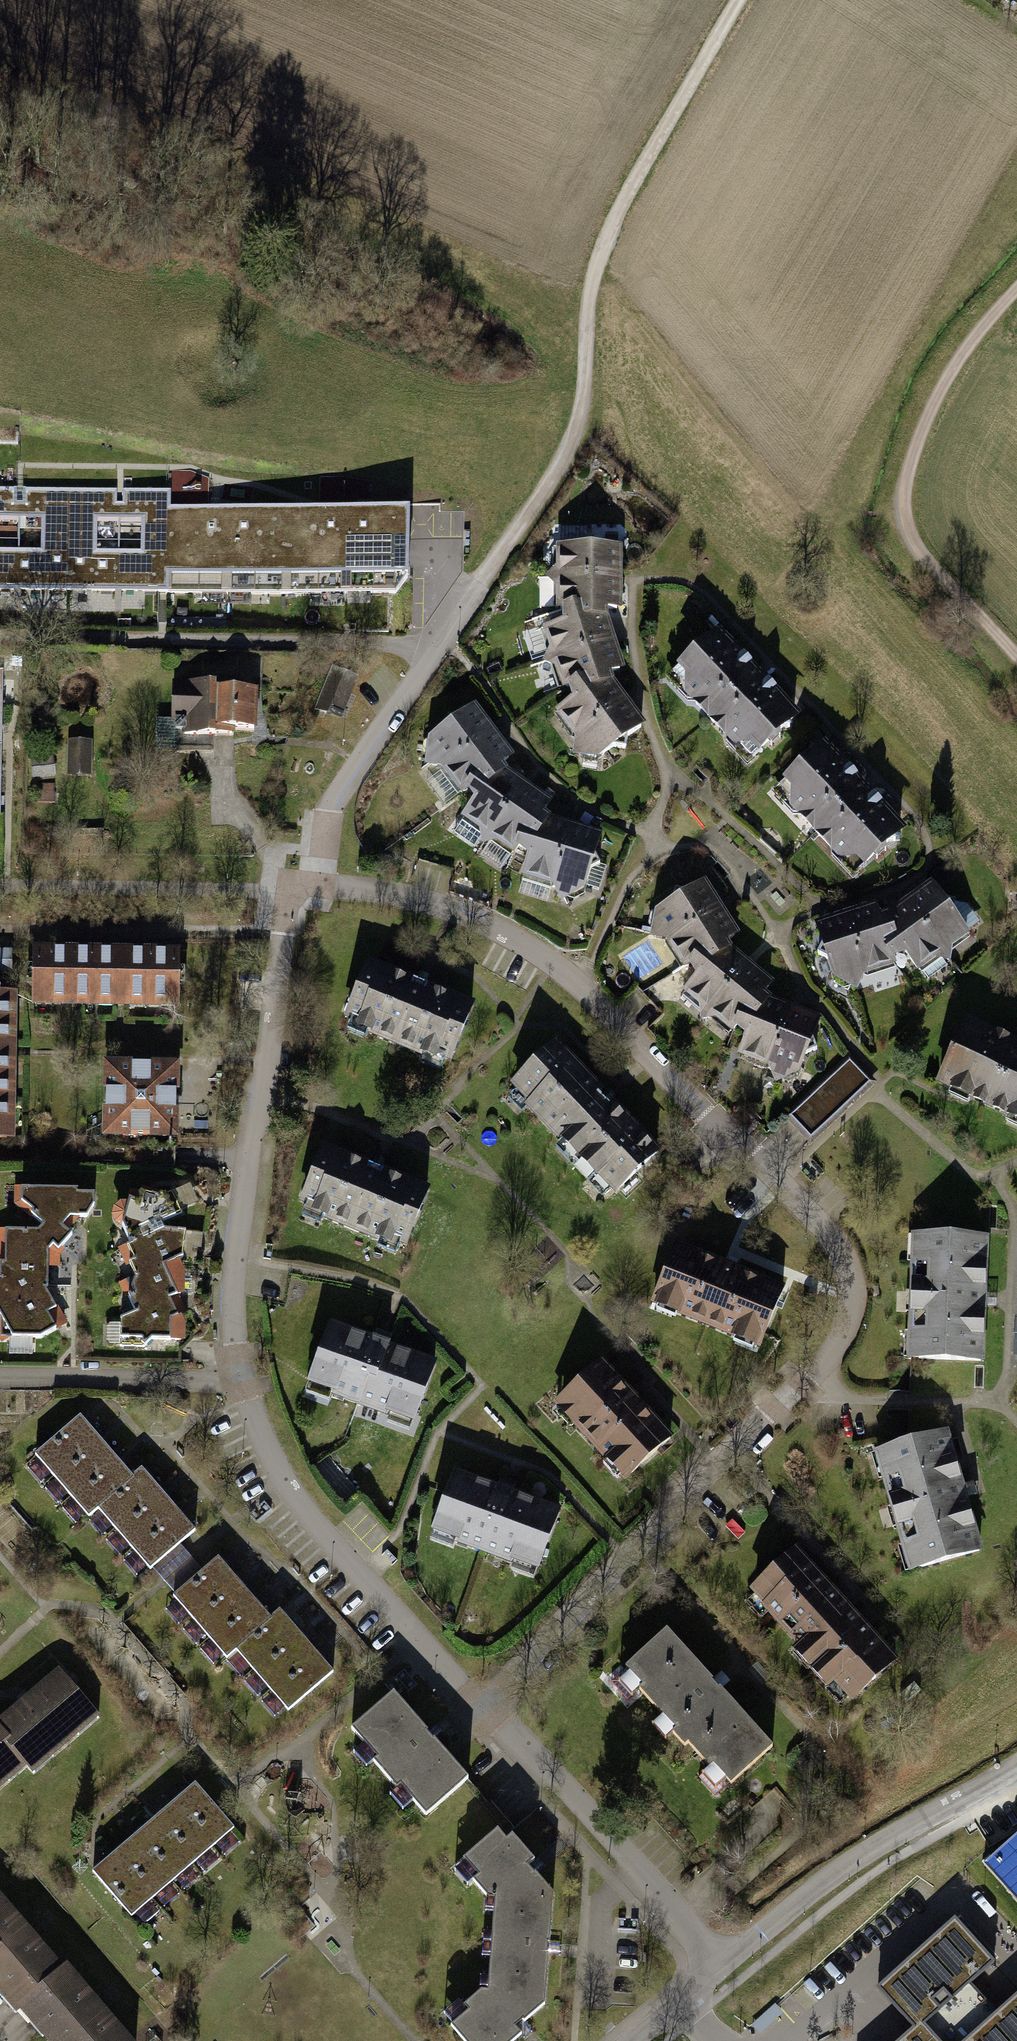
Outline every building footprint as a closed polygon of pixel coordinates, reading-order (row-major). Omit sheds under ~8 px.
[(0,486),(0,513),(15,513),(16,486),(0,486)] [(69,487),(23,486),(23,513),(42,513),(42,548),(18,548),(18,587),(67,587),(69,487)] [(116,487),(69,487),(67,587),(118,588),(118,550),(94,550),(95,515),(116,515),(116,487)] [(175,487),(175,501),(211,501),(211,487),(175,487)] [(168,489),(122,488),(122,515),(142,515),(142,550),(118,550),(118,588),(166,589),(168,505),(168,489)] [(214,506),(168,505),(166,589),(287,591),(289,507),(214,506)] [(408,509),(289,507),(287,591),(394,594),(407,575),(408,509)] [(18,587),(18,548),(0,548),(0,586),(18,587)] [(616,548),(560,548),(560,578),(611,578),(621,568),(616,563),(616,548)] [(611,578),(560,578),(560,608),(567,608),(577,609),(586,616),(602,616),(602,608),(617,608),(617,593),(621,589),(611,578)] [(566,622),(548,628),(557,657),(605,642),(611,629),(605,626),(602,616),(586,616),(577,609),(567,608),(566,622)] [(720,634),(673,674),(754,767),(801,726),(720,634)] [(605,642),(557,657),(566,686),(573,684),(581,681),(593,686),(607,681),(605,674),(619,669),(615,655),(618,650),(605,642)] [(339,715),(353,678),(334,671),(320,708),(339,715)] [(577,699),(560,711),(578,736),(618,706),(621,691),(614,690),(607,681),(593,686),(581,681),(573,684),(577,699)] [(214,684),(172,682),(171,719),(175,720),(175,728),(185,729),(185,733),(233,735),(234,730),(254,731),(255,690),(214,688),(214,684)] [(618,706),(578,736),(596,760),(641,727),(632,714),(633,709),(618,706)] [(471,709),(427,742),(445,767),(485,737),(487,722),(481,721),(471,709)] [(485,737),(445,767),(463,791),(468,787),(476,781),(488,782),(501,772),(497,766),(508,758),(499,745),(500,740),(485,737)] [(70,744),(70,774),(88,774),(88,744),(70,744)] [(829,750),(781,793),(855,877),(903,834),(829,750)] [(51,758),(32,760),(33,776),(53,774),(51,758)] [(476,799),(465,815),(489,832),(519,792),(516,777),(510,778),(501,772),(488,782),(476,781),(468,787),(476,799)] [(519,792),(489,832),(514,850),(518,844),(524,837),(535,834),(545,821),(538,817),(547,805),(534,796),(534,790),(519,792)] [(530,853),(524,874),(553,882),(568,834),(561,821),(555,824),(545,821),(535,834),(524,837),(518,844),(530,853)] [(568,834),(553,882),(583,891),(599,837),(584,833),(582,828),(568,834)] [(701,883),(653,913),(669,939),(712,912),(715,898),(709,896),(701,883)] [(912,909),(942,950),(966,932),(933,887),(921,895),(915,894),(912,909)] [(905,951),(917,968),(942,950),(912,909),(897,907),(896,914),(888,920),(892,935),(887,946),(890,955),(905,951)] [(848,923),(863,971),(892,962),(890,955),(887,946),(892,935),(888,920),(880,922),(876,908),(861,913),(856,910),(848,923)] [(712,912),(669,939),(686,964),(691,961),(700,956),(711,958),(725,948),(721,942),(733,935),(725,922),(727,916),(712,912)] [(817,927),(834,980),(863,971),(848,923),(835,916),(832,922),(817,927)] [(698,973),(685,988),(708,1008),(741,970),(740,955),(733,955),(725,948),(711,958),(700,956),(691,961),(698,973)] [(29,949),(29,1002),(176,1004),(177,968),(177,952),(29,949)] [(367,964),(341,1024),(445,1068),(471,1008),(367,964)] [(741,970),(708,1008),(731,1027),(736,1022),(742,1015),(754,1013),(764,1001),(758,996),(768,985),(756,975),(756,969),(741,970)] [(15,1140),(14,992),(0,992),(0,1140),(15,1140)] [(748,1032),(740,1052),(768,1063),(786,1016),(781,1003),(774,1005),(764,1001),(754,1013),(742,1015),(736,1022),(748,1032)] [(786,1016),(768,1063),(797,1074),(817,1022),(803,1016),(801,1011),(786,1016)] [(966,1022),(934,1088),(1016,1128),(1016,1046),(966,1022)] [(555,1045),(514,1081),(613,1191),(654,1154),(555,1045)] [(849,1058),(788,1116),(811,1140),(872,1081),(849,1058)] [(177,1065),(105,1065),(105,1140),(177,1140),(177,1065)] [(322,1147),(296,1212),(401,1254),(428,1190),(322,1147)] [(49,1217),(61,1226),(69,1217),(86,1217),(94,1205),(94,1194),(78,1194),(77,1189),(21,1188),(21,1206),(42,1225),(49,1217)] [(122,1224),(130,1245),(165,1229),(161,1222),(182,1213),(172,1191),(160,1197),(140,1192),(139,1197),(130,1194),(127,1205),(124,1205),(120,1205),(118,1207),(116,1209),(115,1212),(114,1214),(115,1217),(116,1220),(119,1223),(122,1224)] [(48,1265),(55,1265),(55,1254),(72,1235),(61,1226),(49,1217),(42,1225),(38,1231),(0,1230),(0,1264),(48,1265)] [(135,1277),(174,1261),(182,1258),(185,1232),(165,1229),(130,1245),(123,1248),(135,1277)] [(674,1245),(650,1304),(757,1347),(781,1288),(674,1245)] [(998,1248),(922,1247),(922,1376),(997,1376),(998,1248)] [(128,1296),(135,1313),(173,1297),(181,1294),(181,1275),(174,1261),(135,1277),(128,1296)] [(45,1288),(48,1286),(48,1265),(0,1264),(0,1274),(0,1275),(0,1313),(45,1288)] [(45,1288),(0,1313),(0,1315),(0,1316),(1,1337),(41,1338),(65,1323),(45,1288)] [(119,1346),(144,1347),(151,1340),(184,1341),(185,1323),(173,1297),(135,1313),(119,1319),(119,1346)] [(388,1339),(326,1318),(305,1380),(361,1399),(359,1404),(412,1421),(433,1359),(386,1344),(388,1339)] [(604,1362),(554,1401),(615,1482),(666,1443),(604,1362)] [(79,1417),(35,1455),(53,1476),(97,1437),(79,1417)] [(97,1437),(53,1476),(71,1496),(115,1458),(97,1437)] [(959,1444),(895,1460),(921,1568),(986,1552),(959,1444)] [(115,1458),(71,1496),(88,1516),(97,1507),(132,1477),(115,1458)] [(553,1506),(446,1468),(424,1528),(532,1566),(553,1506)] [(158,1490),(140,1470),(132,1477),(97,1507),(115,1528),(158,1490)] [(175,1510),(158,1490),(115,1528),(132,1548),(175,1510)] [(193,1530),(175,1510),(132,1548),(150,1568),(193,1530)] [(217,1558),(173,1597),(191,1617),(235,1579),(217,1558)] [(810,1560),(758,1605),(855,1717),(908,1672),(810,1560)] [(235,1579),(191,1617),(209,1638),(253,1599),(235,1579)] [(253,1599),(209,1638),(226,1657),(235,1649),(270,1619),(253,1599)] [(296,1632),(278,1612),(270,1619),(235,1649),(253,1669),(296,1632)] [(313,1652),(296,1632),(253,1669),(270,1690),(313,1652)] [(668,1632),(625,1670),(729,1786),(772,1747),(668,1632)] [(331,1672),(313,1652),(270,1690),(288,1709),(331,1672)] [(32,1757),(40,1766),(98,1715),(61,1673),(3,1723),(0,1720),(0,1785),(32,1757)] [(393,1694),(352,1730),(425,1815),(467,1779),(393,1694)] [(195,1782),(94,1868),(131,1909),(232,1825),(195,1782)] [(498,1830),(464,1859),(479,1877),(473,1881),(489,1899),(496,1898),(551,1893),(528,1868),(535,1862),(512,1836),(507,1841),(498,1830)] [(983,1865),(1016,1902),(1016,1834),(983,1865)] [(17,2010),(26,2003),(56,2040),(140,2040),(73,1957),(63,1965),(0,1886),(0,1989),(17,2010)] [(551,1893),(496,1898),(488,1993),(543,2007),(551,1893)] [(1001,2011),(975,1983),(997,1964),(955,1918),(876,1989),(913,2031),(902,2040),(1016,2040),(1016,1996),(1001,2011)] [(452,2026),(464,2040),(516,2040),(522,2036),(516,2029),(521,2025),(543,2007),(488,1993),(483,1991),(465,2006),(469,2012),(452,2026)]
